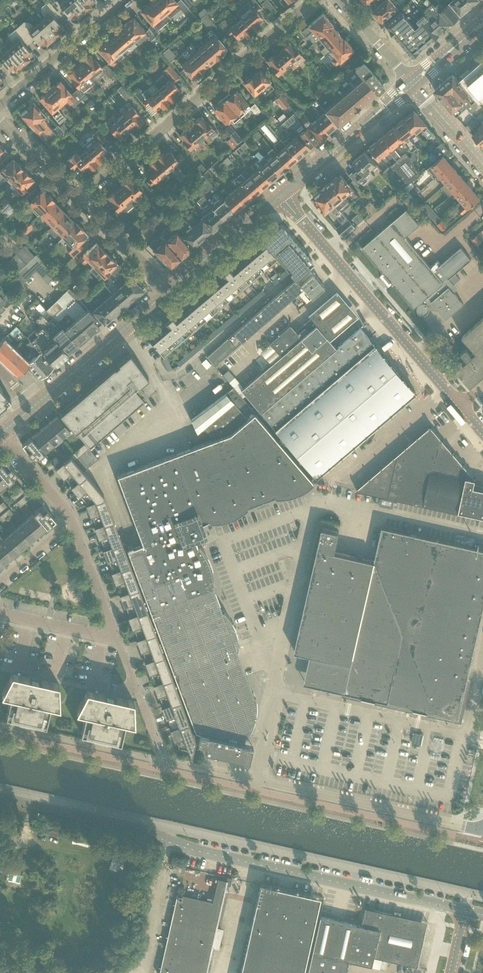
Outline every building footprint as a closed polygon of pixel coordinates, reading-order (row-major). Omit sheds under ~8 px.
[(48,1),(60,14),(64,10),(66,12),(70,17),(69,17),(73,21),(76,22),(79,20),(78,17),(84,11),(75,1),(74,0),(66,0),(65,1),(65,0),(49,0),(48,1)] [(75,1),(84,11),(90,6),(94,7),(96,5),(96,2),(94,0),(74,0),(75,1)] [(142,10),(153,23),(148,28),(149,28),(154,35),(155,36),(155,35),(160,32),(158,29),(171,18),(170,17),(166,12),(155,0),(154,0),(149,4),(147,5),(146,5),(143,8),(143,9),(142,10)] [(177,2),(175,0),(155,0),(171,18),(173,21),(173,20),(170,17),(181,8),(184,11),(188,7),(182,0),(179,0),(177,2)] [(237,11),(241,17),(254,31),(261,25),(258,23),(263,18),(258,12),(262,7),(256,0),(246,0),(246,1),(247,2),(237,11)] [(261,3),(266,9),(272,5),(267,0),(265,0),(261,3)] [(375,10),(376,11),(375,13),(376,13),(377,15),(379,15),(386,23),(401,10),(399,8),(402,6),(396,0),(394,2),(393,0),(382,0),(378,3),(380,5),(376,9),(375,10)] [(413,56),(414,55),(439,34),(428,21),(430,19),(414,0),(409,0),(408,1),(410,4),(402,11),(402,10),(386,23),(386,24),(412,54),(413,56)] [(430,19),(428,21),(439,34),(440,33),(441,31),(451,24),(451,23),(431,0),(414,0),(430,19)] [(451,23),(460,16),(453,8),(449,3),(444,7),(438,0),(431,0),(451,23)] [(461,15),(471,7),(465,0),(449,0),(461,15)] [(46,17),(40,22),(54,38),(60,32),(63,34),(66,31),(65,28),(62,24),(61,24),(57,19),(55,18),(60,14),(48,1),(42,6),(47,11),(43,14),(46,17)] [(191,12),(186,16),(194,25),(199,20),(191,12)] [(305,29),(302,32),(306,36),(313,30),(319,37),(333,26),(334,25),(324,13),(305,29)] [(206,14),(200,19),(208,27),(213,23),(206,14)] [(134,17),(122,27),(123,27),(135,41),(140,37),(143,42),(145,40),(148,37),(151,40),(155,36),(154,35),(149,28),(146,31),(141,24),(134,17)] [(254,31),(241,17),(231,26),(225,18),(218,24),(229,36),(234,32),(240,39),(244,34),(247,37),(254,31)] [(24,21),(18,27),(29,40),(34,36),(35,38),(39,43),(39,44),(42,47),(45,49),(48,46),(47,43),(54,38),(40,22),(35,27),(32,24),(29,27),(24,21)] [(333,26),(319,37),(321,39),(324,43),(326,45),(320,51),(324,56),(331,50),(330,50),(344,38),(340,34),(340,32),(338,30),(337,30),(333,26)] [(15,44),(10,48),(23,64),(29,59),(32,60),(35,58),(34,54),(31,50),(30,51),(26,46),(25,44),(29,40),(18,27),(10,33),(10,38),(15,44)] [(112,37),(110,38),(119,48),(122,52),(124,51),(126,49),(132,50),(138,45),(135,41),(123,27),(119,31),(116,32),(115,33),(115,34),(112,37)] [(211,38),(204,44),(217,59),(219,59),(223,55),(223,54),(224,52),(228,48),(211,29),(206,33),(211,38)] [(331,50),(324,56),(330,62),(332,60),(336,65),(347,56),(355,49),(344,37),(344,38),(330,50),(331,50)] [(98,48),(114,66),(119,62),(125,56),(122,52),(119,48),(110,38),(98,48)] [(191,43),(187,47),(188,49),(205,68),(206,68),(205,68),(215,59),(215,60),(217,59),(204,44),(203,45),(200,41),(194,46),(191,43)] [(283,49),(280,52),(291,65),(290,66),(292,68),(294,69),(296,67),(300,63),(297,59),(302,55),(300,52),(294,45),(293,45),(290,41),(282,48),(283,49)] [(135,51),(140,56),(144,52),(140,47),(135,51)] [(169,47),(163,52),(168,59),(171,58),(174,55),(174,54),(169,47)] [(3,62),(4,64),(9,69),(8,70),(12,74),(15,75),(17,73),(17,69),(23,64),(10,48),(4,53),(2,50),(0,48),(0,65),(3,62)] [(205,68),(188,49),(177,58),(193,78),(198,74),(199,73),(202,74),(205,71),(205,68)] [(291,65),(280,52),(276,55),(275,54),(267,60),(271,64),(270,65),(279,75),(283,71),(287,75),(291,71),(288,67),(291,65)] [(84,62),(80,65),(91,77),(99,87),(103,83),(99,78),(101,76),(106,72),(110,77),(114,74),(114,73),(113,71),(106,64),(103,67),(95,58),(94,59),(90,54),(83,61),(84,62)] [(333,102),(324,109),(327,112),(337,124),(376,90),(383,84),(376,76),(362,60),(355,66),(325,92),(333,102)] [(154,83),(158,88),(171,102),(182,92),(175,83),(181,77),(170,64),(163,70),(170,78),(168,79),(164,75),(154,83)] [(75,67),(68,73),(72,78),(71,78),(77,86),(79,87),(75,91),(83,99),(87,96),(83,92),(88,88),(90,86),(94,91),(99,87),(91,77),(80,65),(77,68),(75,67)] [(465,81),(479,97),(482,94),(482,95),(482,65),(465,81)] [(247,80),(245,82),(251,89),(255,94),(261,90),(265,95),(267,93),(274,87),(270,82),(271,81),(267,77),(260,69),(253,75),(251,76),(250,76),(248,77),(247,78),(246,79),(247,80)] [(114,73),(114,74),(123,84),(123,85),(128,80),(123,75),(122,76),(117,71),(114,73)] [(454,74),(445,81),(461,99),(468,107),(471,112),(475,108),(477,110),(482,106),(480,104),(479,104),(477,100),(457,77),(454,74)] [(60,80),(50,89),(63,104),(68,100),(74,107),(83,99),(75,91),(72,94),(60,80)] [(461,99),(445,81),(436,89),(435,92),(457,117),(468,107),(461,99)] [(142,90),(136,95),(142,102),(146,107),(151,103),(157,110),(162,105),(164,108),(171,102),(158,88),(154,83),(147,88),(143,92),(142,90)] [(123,84),(117,89),(126,100),(132,95),(123,85),(123,84)] [(318,88),(313,92),(318,98),(323,93),(318,88)] [(50,89),(40,97),(46,105),(54,115),(59,110),(57,108),(63,104),(50,89)] [(230,92),(224,97),(241,117),(250,110),(251,109),(255,114),(255,113),(257,114),(260,111),(259,110),(260,109),(254,103),(250,107),(249,105),(236,90),(231,94),(230,92)] [(283,92),(280,94),(288,103),(293,100),(283,92)] [(280,94),(275,99),(284,109),(289,105),(288,103),(280,94)] [(241,117),(224,97),(218,102),(220,103),(215,108),(228,123),(232,120),(234,123),(241,117)] [(316,100),(312,104),(319,112),(314,116),(316,119),(315,120),(326,133),(336,124),(337,124),(327,112),(324,109),(316,100)] [(21,116),(33,127),(50,145),(65,133),(59,127),(58,125),(53,129),(47,122),(49,121),(34,103),(21,113),(21,116)] [(122,114),(120,116),(132,130),(144,121),(140,116),(141,116),(132,106),(127,110),(124,106),(119,110),(122,114)] [(264,107),(260,111),(267,119),(271,115),(264,107)] [(421,129),(428,137),(434,133),(415,110),(405,118),(417,132),(421,129)] [(293,113),(281,124),(287,129),(292,125),(310,147),(319,139),(308,126),(307,127),(306,128),(293,113)] [(303,113),(298,117),(307,127),(308,126),(319,139),(326,133),(315,120),(311,123),(303,113)] [(132,130),(120,116),(118,118),(115,114),(105,123),(108,126),(117,136),(118,135),(121,140),(132,130)] [(202,116),(191,125),(203,140),(205,138),(208,141),(218,133),(206,120),(202,116)] [(405,118),(395,127),(404,139),(412,149),(417,145),(414,142),(418,138),(415,134),(417,132),(405,118)] [(475,118),(466,126),(470,131),(479,123),(475,118)] [(265,121),(258,127),(278,150),(277,152),(288,165),(297,158),(283,142),(265,121)] [(63,124),(59,127),(65,133),(69,130),(63,124)] [(474,135),(478,139),(477,140),(481,145),(482,144),(482,145),(482,124),(476,130),(477,132),(474,135)] [(203,140),(191,125),(179,135),(183,139),(182,140),(191,150),(196,146),(199,149),(204,145),(201,142),(203,140)] [(229,125),(224,129),(229,135),(234,131),(229,125)] [(290,137),(283,142),(297,158),(310,147),(292,125),(287,129),(293,137),(291,138),(290,137)] [(388,133),(379,140),(396,160),(401,156),(394,148),(404,139),(395,127),(388,133)] [(92,137),(83,145),(87,150),(99,163),(106,157),(104,155),(108,151),(104,146),(108,142),(107,140),(98,130),(93,135),(92,136),(92,137)] [(258,131),(253,135),(257,140),(262,135),(258,131)] [(238,145),(231,138),(227,142),(233,149),(238,145)] [(376,143),(370,148),(388,166),(393,170),(399,164),(396,160),(379,140),(376,143)] [(245,142),(240,145),(244,150),(249,146),(245,142)] [(442,142),(432,151),(439,159),(443,155),(449,151),(442,142)] [(1,161),(9,154),(8,153),(0,145),(0,162),(1,161)] [(240,145),(235,150),(239,155),(244,150),(240,145)] [(269,152),(264,156),(279,173),(288,165),(277,152),(272,147),(267,151),(269,152)] [(99,163),(87,150),(80,155),(77,151),(66,160),(74,168),(79,164),(85,171),(89,167),(91,169),(99,163)] [(163,152),(156,158),(168,172),(184,158),(180,153),(175,157),(170,150),(165,154),(163,152)] [(358,168),(353,173),(355,175),(359,180),(364,186),(375,176),(370,170),(377,165),(366,152),(353,162),(358,168)] [(399,164),(393,170),(404,179),(407,184),(419,175),(411,158),(405,152),(401,156),(396,160),(399,164)] [(434,178),(439,175),(451,164),(443,155),(439,159),(427,170),(434,178)] [(227,156),(222,160),(227,166),(231,162),(227,156)] [(258,158),(254,161),(270,181),(273,179),(279,173),(264,156),(260,160),(258,158)] [(0,162),(0,179),(1,179),(2,178),(2,177),(4,176),(10,182),(23,168),(22,167),(22,166),(20,163),(18,163),(14,158),(6,166),(1,161),(0,162)] [(168,172),(156,158),(149,164),(151,166),(146,170),(152,177),(147,181),(151,186),(155,182),(168,172)] [(227,166),(222,160),(218,164),(222,170),(227,166)] [(254,171),(250,175),(261,188),(270,181),(254,161),(249,165),(254,171)] [(197,167),(202,174),(203,173),(207,170),(201,164),(197,167)] [(439,175),(446,183),(458,173),(451,164),(439,175)] [(408,184),(407,184),(404,179),(393,170),(388,166),(383,171),(401,189),(408,184)] [(23,168),(10,182),(16,187),(12,191),(18,196),(27,187),(26,187),(34,179),(29,174),(29,172),(26,170),(25,170),(23,168)] [(198,170),(191,175),(195,180),(202,175),(198,170)] [(207,170),(203,173),(207,177),(207,178),(212,174),(208,170),(207,170)] [(241,173),(236,176),(253,196),(261,188),(250,175),(245,178),(241,173)] [(340,173),(331,181),(347,200),(348,199),(346,197),(350,193),(355,200),(360,196),(340,173)] [(449,195),(453,192),(465,181),(458,173),(446,183),(442,187),(449,195)] [(237,186),(232,190),(244,203),(253,196),(236,176),(232,180),(237,186)] [(207,177),(196,187),(203,196),(207,200),(213,207),(224,220),(226,219),(235,211),(222,195),(219,192),(207,178),(207,177)] [(123,185),(119,189),(130,202),(133,200),(136,203),(141,199),(137,196),(142,192),(134,181),(133,182),(129,178),(122,184),(123,185)] [(331,181),(322,189),(342,211),(351,204),(347,200),(331,181)] [(453,192),(460,200),(473,189),(465,181),(453,192)] [(404,188),(403,188),(407,192),(409,190),(414,195),(418,192),(421,190),(418,187),(416,189),(415,189),(410,184),(405,187),(404,188)] [(28,195),(23,200),(27,205),(29,203),(30,203),(40,213),(41,214),(54,201),(55,200),(43,189),(40,192),(35,188),(28,195)] [(219,192),(222,195),(235,211),(244,203),(232,190),(228,193),(224,188),(219,192)] [(127,211),(134,205),(130,202),(119,189),(115,192),(114,190),(107,197),(111,201),(110,202),(118,211),(123,207),(127,211)] [(322,189),(313,197),(325,211),(330,207),(337,215),(336,216),(342,224),(336,229),(344,237),(355,227),(350,220),(342,211),(322,189)] [(473,189),(460,200),(464,205),(459,209),(463,213),(480,198),(473,189)] [(418,192),(414,195),(419,201),(423,198),(418,192)] [(155,196),(150,200),(158,210),(164,206),(155,196)] [(203,196),(197,201),(204,210),(201,213),(203,214),(201,216),(202,217),(213,230),(224,220),(213,207),(207,200),(203,196)] [(376,199),(372,202),(372,203),(377,208),(377,207),(380,205),(376,199)] [(54,201),(41,214),(51,224),(52,225),(65,212),(64,211),(63,209),(62,207),(61,206),(60,206),(54,201)] [(371,201),(365,206),(370,212),(371,213),(377,208),(372,203),(372,202),(371,202),(371,201)] [(0,209),(5,214),(13,206),(8,202),(0,209)] [(423,209),(427,214),(432,209),(428,204),(423,209)] [(432,209),(427,214),(433,220),(438,216),(432,209)] [(158,210),(153,215),(158,221),(163,216),(162,215),(158,210)] [(414,308),(419,303),(449,278),(455,273),(471,259),(460,246),(440,263),(437,260),(430,266),(405,237),(420,225),(407,210),(391,223),(385,228),(377,235),(376,236),(362,247),(376,264),(384,273),(383,275),(390,283),(392,282),(392,283),(414,308)] [(52,226),(48,230),(55,236),(59,233),(63,236),(76,223),(71,218),(71,216),(70,215),(68,215),(66,212),(65,212),(52,225),(52,226)] [(190,214),(185,219),(202,239),(213,230),(202,217),(197,221),(190,214)] [(359,214),(354,218),(359,223),(363,219),(359,214)] [(133,223),(138,229),(148,221),(143,215),(133,223)] [(177,230),(177,231),(192,248),(202,239),(185,219),(180,222),(184,227),(178,232),(177,230)] [(436,224),(441,231),(447,226),(442,220),(436,224)] [(76,223),(63,236),(73,247),(69,252),(73,256),(73,257),(76,254),(83,247),(79,243),(81,241),(83,239),(88,234),(77,222),(76,223)] [(31,223),(22,231),(25,235),(34,227),(31,223)] [(266,238),(263,241),(270,249),(278,258),(287,269),(289,272),(296,279),(308,268),(313,263),(280,224),(265,237),(266,238)] [(171,225),(161,234),(181,257),(192,248),(177,231),(171,225)] [(181,257),(161,234),(148,244),(169,265),(171,265),(181,257)] [(472,240),(477,246),(482,242),(478,235),(472,240)] [(271,264),(278,258),(263,241),(262,240),(255,246),(271,264)] [(88,261),(94,266),(107,253),(106,252),(105,251),(103,248),(102,248),(97,243),(89,250),(88,250),(80,258),(76,254),(73,257),(73,256),(67,263),(66,264),(71,269),(81,260),(85,264),(88,261)] [(258,275),(271,264),(255,246),(243,257),(258,275)] [(107,253),(94,266),(90,270),(101,281),(110,272),(110,271),(117,264),(112,258),(112,257),(109,255),(108,254),(107,253)] [(41,259),(37,255),(14,276),(22,284),(36,271),(48,284),(57,276),(43,261),(41,259)] [(243,257),(148,338),(163,356),(258,275),(243,257)] [(53,271),(57,275),(66,267),(62,263),(53,271)] [(119,266),(112,273),(117,279),(120,282),(123,279),(119,275),(124,270),(119,266)] [(296,279),(284,290),(292,299),(299,292),(304,288),(312,297),(318,292),(324,286),(312,273),(312,272),(308,268),(296,279)] [(287,269),(272,281),(275,284),(289,272),(287,269)] [(455,273),(449,278),(454,284),(460,278),(455,273)] [(132,277),(123,285),(133,298),(143,290),(132,277)] [(449,278),(419,303),(420,304),(419,304),(419,305),(418,306),(418,307),(417,308),(417,309),(418,310),(418,311),(418,312),(419,312),(419,313),(420,313),(420,314),(421,314),(425,314),(426,314),(427,313),(428,313),(428,312),(429,311),(429,310),(429,309),(430,309),(430,308),(429,308),(429,307),(429,306),(429,305),(428,305),(432,302),(446,319),(454,312),(464,304),(449,286),(452,283),(454,285),(455,285),(454,284),(449,278)] [(18,283),(13,288),(20,295),(24,290),(18,283)] [(123,285),(112,294),(123,307),(133,298),(123,285)] [(98,326),(102,323),(86,306),(82,302),(81,301),(77,296),(69,288),(56,300),(88,336),(99,327),(98,326)] [(96,288),(92,292),(93,292),(97,296),(101,293),(96,288)] [(292,299),(291,299),(299,308),(307,301),(312,297),(304,288),(299,292),(292,299)] [(178,364),(181,367),(266,294),(263,290),(178,364)] [(292,299),(284,290),(234,333),(207,357),(215,366),(242,342),(292,299)] [(81,301),(87,297),(82,292),(77,296),(81,301)] [(112,294),(102,302),(113,315),(123,307),(112,294)] [(98,306),(93,310),(104,323),(113,315),(102,302),(98,298),(94,301),(98,306)] [(53,317),(78,343),(79,344),(88,336),(56,300),(46,310),(53,317)] [(53,336),(69,353),(79,344),(78,343),(53,317),(48,321),(42,314),(35,320),(42,327),(52,337),(53,336)] [(474,350),(475,350),(482,343),(482,318),(462,336),(474,350)] [(240,390),(260,414),(336,349),(312,320),(297,332),(295,333),(291,327),(290,325),(282,332),(269,343),(280,356),(240,390)] [(40,351),(41,350),(54,365),(69,353),(53,336),(52,337),(42,327),(37,331),(35,329),(27,337),(39,350),(40,351)] [(260,414),(275,431),(374,345),(360,328),(336,349),(260,414)] [(29,363),(28,365),(40,378),(53,367),(40,351),(39,350),(27,337),(26,337),(23,340),(36,355),(28,362),(29,363)] [(28,365),(29,363),(28,362),(3,338),(0,341),(0,358),(18,375),(28,365)] [(374,345),(275,431),(316,478),(318,478),(318,477),(317,477),(328,468),(329,468),(330,468),(330,467),(330,466),(340,457),(341,457),(342,458),(342,456),(353,447),(354,447),(354,446),(365,436),(366,437),(367,435),(366,435),(377,426),(378,426),(379,426),(379,425),(379,424),(390,415),(391,416),(391,414),(402,405),(403,405),(403,404),(403,403),(414,394),(414,395),(415,395),(416,392),(414,392),(408,384),(408,383),(407,383),(406,383),(402,377),(402,376),(401,376),(400,376),(389,363),(390,363),(390,361),(388,361),(383,355),(383,354),(382,354),(375,347),(376,346),(376,345),(374,345)] [(454,368),(456,370),(464,379),(471,386),(479,379),(482,375),(482,346),(463,363),(462,361),(454,368)] [(462,354),(465,357),(471,353),(467,349),(462,354)] [(71,487),(86,474),(74,460),(89,447),(90,448),(98,441),(144,401),(134,390),(138,386),(139,386),(148,378),(130,353),(119,363),(119,364),(60,414),(85,443),(55,468),(56,469),(57,468),(72,486),(71,487)] [(162,359),(168,371),(169,370),(171,369),(166,357),(164,358),(162,359)] [(10,398),(0,386),(0,407),(2,405),(2,404),(5,402),(10,398)] [(203,427),(212,438),(229,431),(253,410),(234,387),(199,414),(191,420),(197,432),(203,427)] [(254,413),(230,433),(255,503),(274,496),(275,497),(279,497),(283,497),(287,496),(291,495),(295,494),(299,492),(303,490),(307,488),(310,486),(313,483),(312,480),(254,413)] [(58,415),(51,422),(63,436),(70,430),(58,415)] [(51,422),(41,429),(54,444),(63,436),(51,422)] [(376,495),(424,505),(431,471),(454,452),(452,451),(443,440),(443,439),(442,439),(432,428),(432,426),(429,426),(429,427),(429,428),(419,437),(418,436),(417,436),(417,438),(407,447),(406,447),(405,447),(405,448),(395,457),(394,457),(393,457),(393,458),(383,467),(382,467),(381,467),(381,468),(381,469),(371,478),(370,477),(369,477),(369,479),(359,488),(358,488),(357,488),(357,491),(376,495)] [(41,429),(33,436),(46,450),(54,444),(41,429)] [(230,433),(185,450),(210,520),(208,520),(209,522),(214,522),(219,521),(223,520),(228,519),(232,518),(236,516),(240,513),(244,510),(247,507),(247,506),(255,503),(230,433)] [(46,450),(33,436),(32,438),(31,437),(22,445),(35,461),(45,453),(44,452),(46,450)] [(127,549),(149,607),(208,585),(212,583),(213,583),(213,579),(213,574),(212,570),(211,566),(210,562),(208,558),(206,554),(204,551),(202,548),(199,544),(197,545),(195,538),(206,534),(202,523),(208,520),(210,520),(185,450),(117,475),(142,544),(127,549)] [(424,505),(467,515),(475,478),(475,477),(474,477),(464,465),(464,464),(463,464),(453,453),(454,452),(431,471),(424,505)] [(57,463),(53,458),(46,465),(49,469),(57,463)] [(0,463),(0,471),(9,483),(18,475),(4,460),(0,463)] [(8,483),(9,483),(0,471),(0,490),(8,483)] [(86,504),(86,505),(105,498),(104,495),(86,474),(71,487),(72,486),(87,504),(86,504)] [(467,515),(482,518),(482,486),(474,484),(475,479),(475,478),(467,515)] [(20,487),(16,490),(20,495),(24,491),(20,487)] [(20,495),(16,490),(10,495),(14,500),(20,495)] [(26,494),(22,497),(26,502),(30,498),(26,494)] [(26,502),(22,497),(16,502),(20,507),(26,502)] [(94,527),(113,520),(105,498),(86,505),(88,504),(96,526),(94,527)] [(43,505),(34,512),(48,528),(56,521),(43,505)] [(9,508),(4,512),(8,517),(13,513),(9,508)] [(34,513),(26,520),(38,535),(46,528),(47,529),(48,528),(34,512),(33,513),(34,513)] [(26,520),(17,528),(29,543),(38,535),(26,520)] [(103,549),(103,550),(121,542),(113,520),(94,527),(96,527),(104,549),(103,549)] [(345,692),(458,718),(482,610),(482,549),(382,527),(375,561),(374,561),(345,692)] [(17,528),(8,536),(20,550),(29,543),(17,528)] [(329,689),(345,692),(374,561),(335,552),(339,532),(322,528),(294,651),(310,655),(310,658),(309,666),(311,674),(315,681),(322,686),(329,689)] [(0,542),(0,543),(12,557),(20,550),(8,536),(0,542)] [(111,572),(130,565),(121,542),(103,550),(105,549),(113,571),(111,572)] [(3,565),(12,557),(0,543),(0,561),(3,565)] [(278,574),(290,570),(286,558),(274,562),(278,574)] [(119,594),(138,587),(130,565),(111,572),(113,572),(121,594),(119,594)] [(208,585),(149,607),(162,643),(229,618),(227,615),(225,612),(223,610),(222,611),(212,583),(208,585)] [(128,617),(147,610),(138,587),(119,594),(120,595),(121,594),(130,616),(128,617)] [(136,639),(155,632),(147,610),(128,617),(130,617),(138,639),(136,639)] [(162,643),(173,673),(233,650),(238,648),(238,644),(237,639),(236,635),(235,630),(234,626),(232,622),(229,618),(162,643)] [(145,662),(163,655),(155,632),(136,639),(136,640),(138,639),(146,661),(145,662)] [(233,650),(173,673),(195,731),(200,732),(197,742),(200,742),(200,744),(206,745),(204,750),(205,750),(219,753),(249,760),(252,743),(243,742),(245,735),(246,735),(251,727),(253,722),(255,717),(256,711),(256,706),(256,700),(255,695),(253,695),(246,676),(236,649),(233,650)] [(153,684),(172,677),(163,655),(145,662),(146,662),(155,683),(153,684)] [(30,677),(12,673),(1,694),(10,696),(6,716),(19,719),(20,716),(26,717),(26,720),(25,721),(26,721),(26,720),(27,717),(33,718),(32,722),(46,725),(50,705),(60,707),(59,684),(41,680),(32,678),(32,679),(31,683),(29,682),(30,677)] [(161,707),(180,700),(172,677),(153,684),(153,685),(155,684),(163,706),(161,707)] [(105,694),(87,690),(76,711),(85,713),(81,733),(94,736),(95,732),(101,734),(101,737),(100,738),(101,738),(101,737),(102,734),(108,735),(107,739),(121,742),(125,722),(135,724),(134,701),(116,697),(107,695),(107,696),(106,700),(104,699),(105,694)] [(180,700),(161,707),(162,707),(163,707),(168,718),(171,728),(170,729),(189,722),(180,700)] [(189,722),(170,729),(170,730),(172,729),(179,748),(188,750),(191,758),(193,751),(194,751),(194,750),(193,750),(195,740),(189,722)] [(52,829),(51,833),(78,840),(78,839),(82,840),(82,836),(52,829)] [(19,883),(21,874),(19,874),(22,862),(3,858),(0,870),(7,872),(7,873),(6,880),(19,883)] [(182,895),(177,894),(159,972),(206,972),(212,948),(218,949),(223,931),(216,930),(226,885),(230,886),(231,878),(227,877),(226,881),(219,880),(213,905),(182,898),(182,895)] [(315,907),(317,897),(270,886),(269,889),(260,887),(240,972),(303,972),(318,907),(315,907)] [(319,916),(307,972),(345,972),(347,961),(371,966),(373,957),(417,967),(427,922),(373,910),(372,915),(363,913),(360,926),(319,916)]
